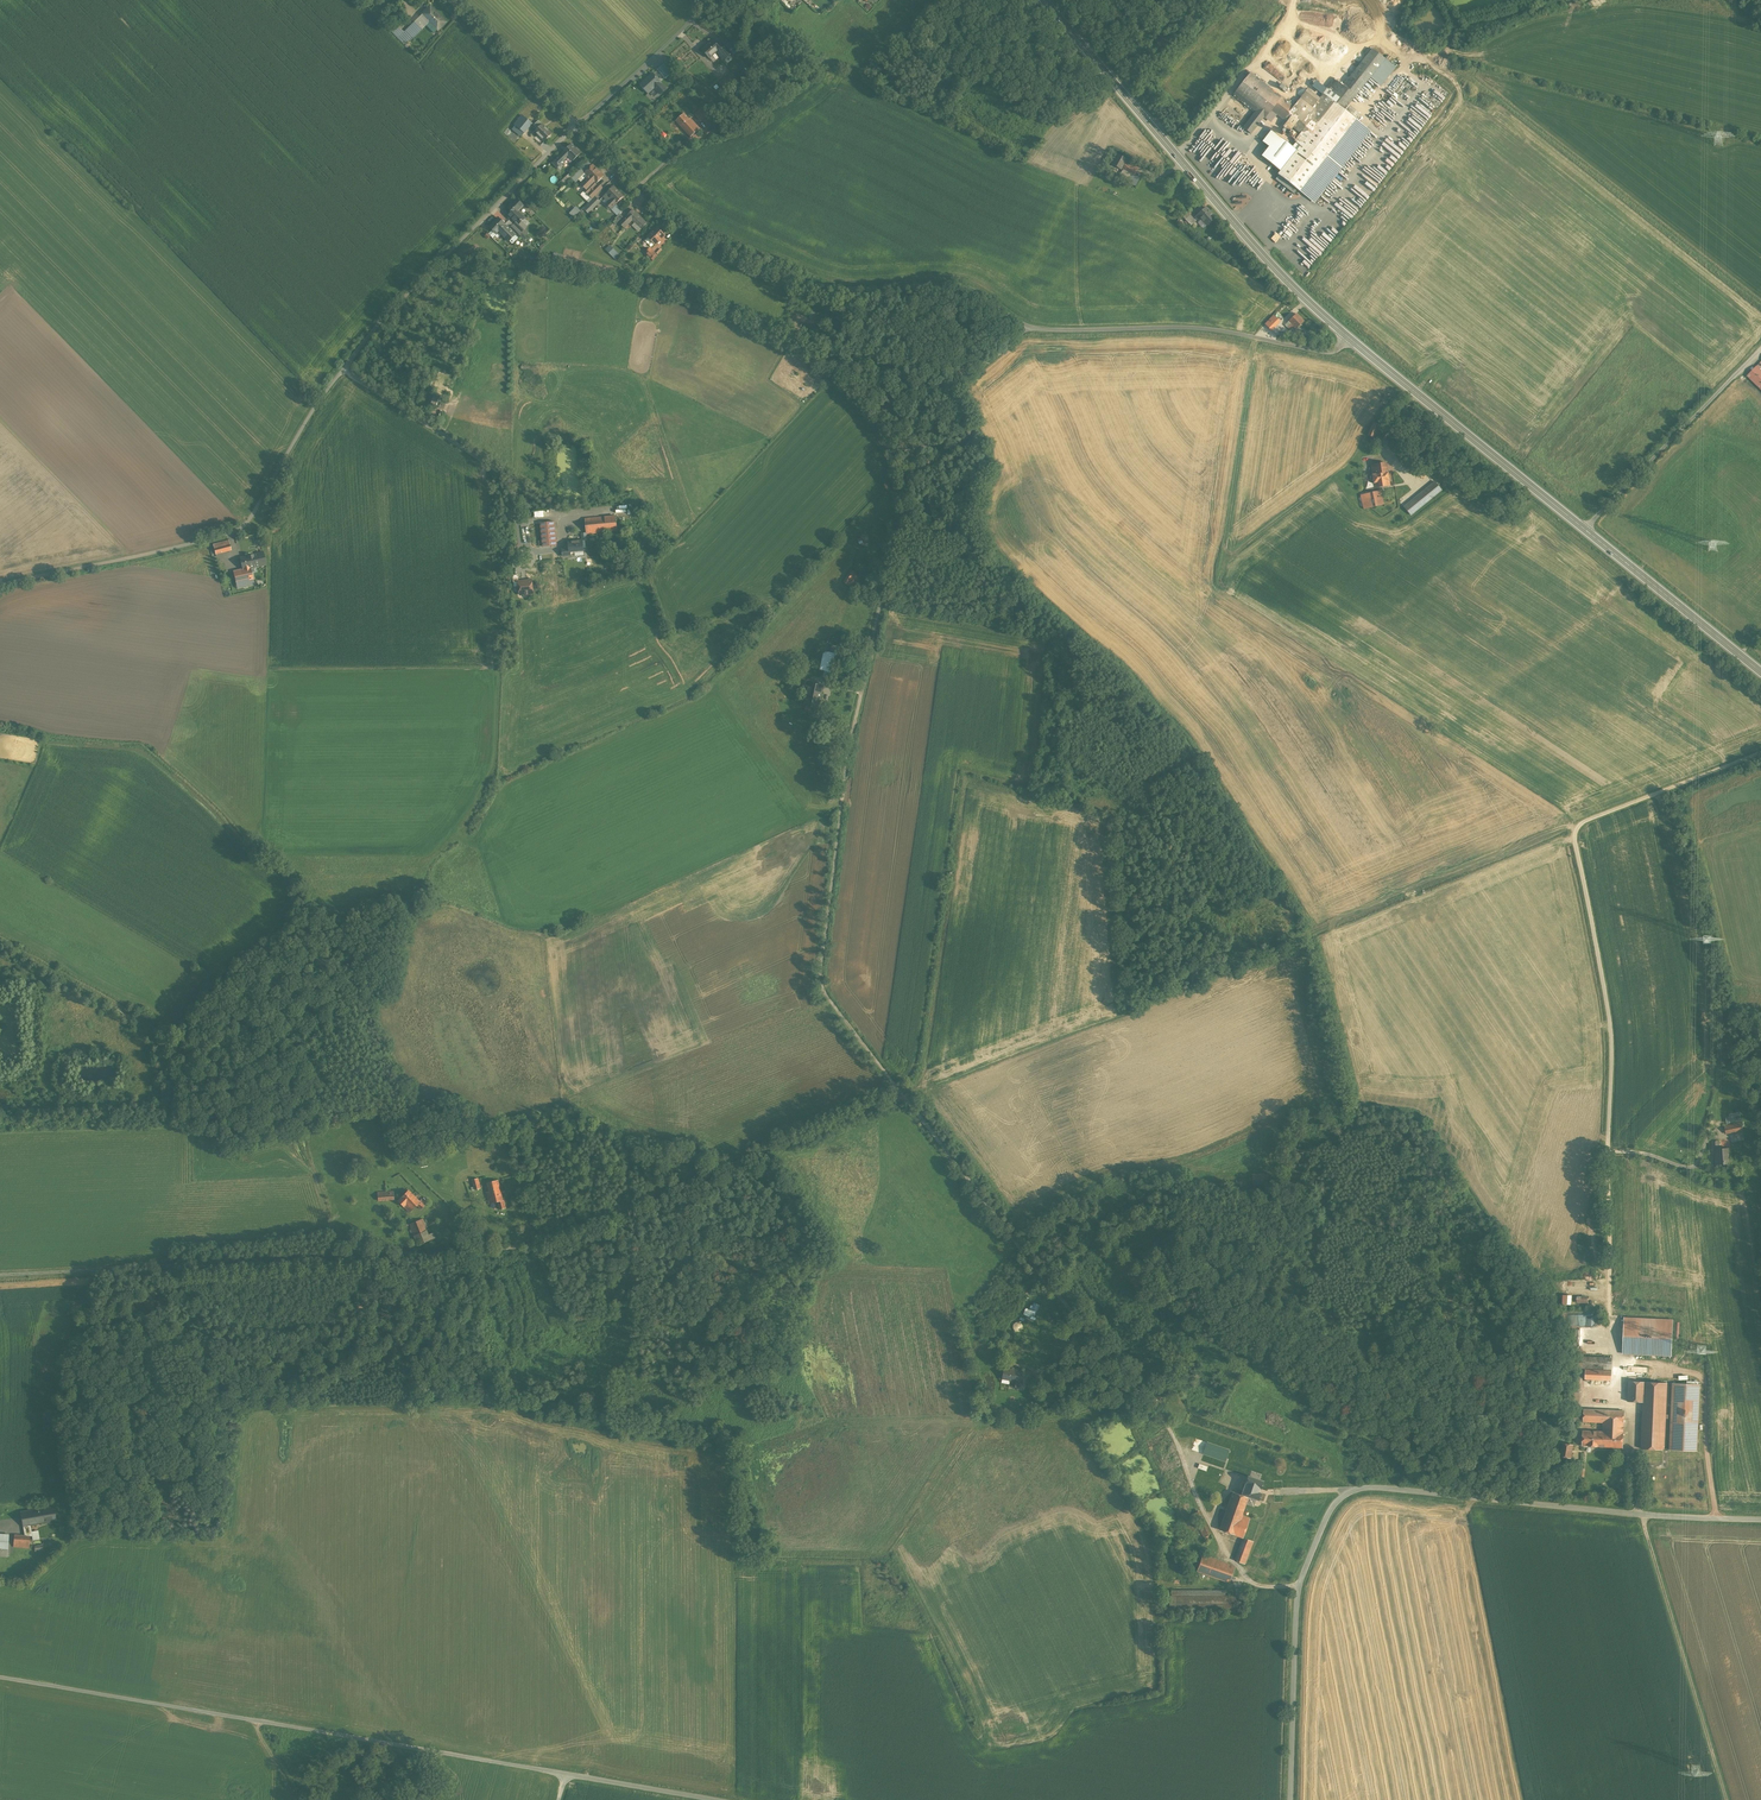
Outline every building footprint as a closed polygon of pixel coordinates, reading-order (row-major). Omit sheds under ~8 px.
[(445,22),(430,6),(421,15),(429,22),(437,30),(445,22)] [(414,22),(408,28),(413,33),(419,27),(414,22)] [(437,30),(429,22),(426,25),(434,33),(437,30)] [(403,33),(395,25),(393,28),(400,35),(403,33)] [(408,28),(403,33),(408,38),(413,33),(408,28)] [(713,40),(702,50),(709,58),(716,52),(720,49),(718,47),(713,40)] [(731,54),(723,45),(723,46),(721,44),(718,47),(720,49),(716,52),(723,61),(731,54)] [(1312,108),(1300,98),(1293,107),(1250,73),(1234,94),(1257,112),(1243,128),(1250,134),(1263,117),(1265,118),(1266,117),(1272,110),(1277,114),(1287,122),(1293,127),(1301,133),(1294,141),(1295,141),(1295,142),(1295,143),(1296,142),(1300,146),(1280,171),(1278,174),(1279,175),(1297,190),(1299,191),(1356,119),(1355,119),(1350,115),(1344,110),(1348,106),(1370,77),(1384,59),(1372,49),(1343,86),(1334,79),(1319,99),(1312,108)] [(1396,67),(1384,59),(1370,77),(1381,87),(1396,67)] [(668,60),(658,68),(666,77),(667,78),(677,70),(668,60)] [(666,77),(659,68),(653,73),(661,82),(666,77)] [(653,73),(640,85),(648,93),(654,88),(660,94),(665,89),(660,83),(661,82),(653,73)] [(731,73),(720,83),(727,91),(738,82),(731,73)] [(1300,98),(1312,108),(1319,99),(1307,89),(1300,98)] [(1348,106),(1344,110),(1350,115),(1354,110),(1348,106)] [(703,108),(695,115),(699,119),(707,112),(703,108)] [(1277,114),(1272,110),(1266,117),(1271,121),(1277,114)] [(1354,110),(1350,115),(1355,119),(1359,114),(1354,110)] [(689,120),(684,114),(676,121),(690,137),(700,129),(691,119),(689,120)] [(532,124),(522,115),(515,125),(525,133),(532,124)] [(1356,119),(1299,191),(1314,203),(1333,179),(1332,178),(1328,176),(1333,171),(1330,169),(1336,162),(1338,163),(1341,160),(1344,163),(1345,164),(1370,132),(1356,119)] [(538,120),(534,125),(538,129),(542,124),(538,120)] [(1290,131),(1293,127),(1287,122),(1283,126),(1290,131)] [(1403,132),(1402,137),(1415,141),(1418,132),(1421,133),(1423,125),(1415,122),(1414,126),(1417,126),(1415,132),(1412,131),(1412,134),(1403,132)] [(552,134),(542,124),(538,129),(535,132),(545,141),(552,134)] [(1280,171),(1300,146),(1296,142),(1295,143),(1292,147),(1271,130),(1263,140),(1270,145),(1261,156),(1280,171)] [(560,156),(553,163),(559,170),(562,167),(561,165),(565,161),(563,159),(567,155),(573,161),(580,153),(571,144),(564,152),(560,156)] [(1127,159),(1118,154),(1112,165),(1121,170),(1127,159)] [(1333,171),(1328,176),(1332,178),(1344,163),(1341,160),(1338,163),(1336,162),(1330,169),(1333,171)] [(1384,161),(1382,164),(1390,171),(1392,168),(1384,161)] [(592,166),(585,173),(589,176),(595,182),(602,175),(592,166)] [(1131,174),(1123,169),(1119,176),(1127,181),(1131,174)] [(570,174),(567,177),(567,178),(563,182),(565,184),(572,177),(570,174)] [(1297,190),(1279,175),(1276,179),(1294,194),(1297,190)] [(589,176),(581,184),(586,189),(587,191),(594,183),(594,184),(594,183),(595,182),(589,176)] [(594,183),(587,191),(586,189),(584,190),(593,199),(603,188),(598,184),(596,185),(594,183),(594,184),(594,183)] [(1365,203),(1368,199),(1351,186),(1348,190),(1365,203)] [(613,187),(601,199),(611,209),(623,196),(613,187)] [(595,197),(583,209),(588,213),(600,201),(595,197)] [(517,199),(508,208),(511,212),(514,214),(518,211),(523,205),(517,199)] [(575,206),(571,210),(576,214),(580,210),(575,206)] [(1215,218),(1206,207),(1195,217),(1199,221),(1201,219),(1207,225),(1215,218)] [(627,215),(619,223),(624,228),(632,220),(641,229),(647,223),(644,220),(644,221),(633,210),(627,215)] [(518,211),(514,214),(511,212),(508,214),(516,222),(518,225),(519,224),(525,218),(518,211)] [(620,214),(615,219),(616,219),(613,222),(616,224),(623,217),(620,214)] [(1196,221),(1190,215),(1185,219),(1191,226),(1196,221)] [(498,218),(489,227),(497,234),(499,232),(505,225),(498,218)] [(518,225),(516,222),(514,225),(521,232),(525,229),(519,224),(518,225)] [(505,225),(499,232),(509,242),(515,235),(516,235),(510,229),(505,225)] [(521,232),(514,225),(510,229),(516,235),(515,235),(517,237),(521,232)] [(657,228),(651,233),(647,237),(654,244),(655,245),(657,243),(659,244),(660,243),(659,242),(665,235),(657,227),(656,228),(657,228)] [(1330,229),(1328,232),(1336,239),(1338,236),(1330,229)] [(654,244),(648,238),(645,241),(651,247),(654,244)] [(616,252),(610,246),(606,250),(612,256),(616,252)] [(650,248),(646,253),(651,258),(655,254),(650,248)] [(563,259),(553,256),(551,265),(561,266),(563,259)] [(1300,259),(1308,268),(1311,264),(1313,266),(1320,259),(1316,256),(1312,259),(1309,256),(1306,259),(1303,256),(1300,259)] [(1304,321),(1296,314),(1288,322),(1291,324),(1287,328),(1290,330),(1293,327),(1296,329),(1304,321)] [(802,349),(797,356),(805,361),(810,355),(802,349)] [(1760,370),(1757,366),(1747,376),(1760,389),(1760,371),(1760,370)] [(447,399),(433,395),(430,405),(443,409),(447,399)] [(1374,423),(1367,435),(1373,438),(1379,425),(1374,423)] [(1386,463),(1371,465),(1372,475),(1387,473),(1386,463)] [(1387,473),(1372,475),(1374,488),(1389,485),(1387,473)] [(1434,481),(1416,496),(1423,504),(1441,490),(1434,481)] [(1380,491),(1360,495),(1363,509),(1383,504),(1380,491)] [(1416,496),(1403,507),(1410,515),(1423,504),(1416,496)] [(615,515),(585,518),(586,533),(586,534),(587,534),(617,531),(615,515)] [(554,521),(540,523),(543,547),(557,545),(554,521)] [(229,539),(214,545),(218,555),(233,549),(229,539)] [(581,540),(568,542),(569,546),(569,552),(575,552),(583,551),(583,548),(586,547),(585,540),(581,540)] [(568,546),(566,548),(566,549),(562,549),(562,550),(562,551),(562,554),(563,555),(563,556),(575,555),(575,552),(569,552),(569,546),(568,546)] [(264,552),(241,557),(243,569),(251,567),(267,564),(264,552)] [(243,569),(234,571),(238,588),(255,584),(251,567),(243,569)] [(858,574),(851,569),(843,582),(850,587),(858,574)] [(519,582),(518,582),(519,586),(520,595),(533,593),(531,580),(519,582)] [(835,653),(824,651),(820,669),(824,671),(823,677),(831,679),(832,671),(836,654),(835,653)] [(822,686),(809,683),(804,705),(818,708),(822,686)] [(1741,1122),(1725,1125),(1726,1133),(1743,1130),(1741,1122)] [(1718,1149),(1714,1149),(1714,1150),(1715,1165),(1724,1164),(1729,1163),(1728,1148),(1718,1149)] [(769,1179),(775,1176),(772,1171),(767,1174),(769,1179)] [(1254,1173),(1255,1184),(1271,1183),(1270,1172),(1254,1173)] [(478,1178),(472,1180),(475,1190),(480,1188),(478,1178)] [(489,1191),(500,1189),(498,1180),(487,1183),(489,1191)] [(503,1200),(500,1189),(489,1191),(486,1192),(489,1204),(498,1202),(499,1209),(506,1208),(504,1200),(503,1200)] [(419,1202),(407,1191),(398,1201),(410,1211),(415,1206),(420,1210),(426,1203),(421,1199),(419,1202)] [(423,1218),(410,1223),(418,1244),(436,1237),(434,1231),(429,1233),(423,1218)] [(1671,1357),(1673,1321),(1625,1319),(1623,1355),(1671,1357)] [(1612,1358),(1575,1356),(1574,1367),(1611,1369),(1612,1358)] [(1628,1366),(1628,1375),(1647,1376),(1648,1366),(1628,1366)] [(1014,1371),(1004,1369),(1003,1380),(1012,1382),(1014,1371)] [(1611,1371),(1585,1369),(1585,1379),(1611,1380),(1611,1371)] [(1023,1373),(1014,1371),(1012,1382),(1021,1383),(1023,1373)] [(1644,1402),(1641,1448),(1663,1450),(1664,1439),(1666,1383),(1629,1381),(1628,1401),(1644,1402)] [(1670,1450),(1696,1451),(1700,1385),(1674,1384),(1670,1450)] [(1038,1390),(1031,1388),(1029,1397),(1036,1398),(1038,1390)] [(1624,1411),(1584,1409),(1583,1421),(1603,1422),(1603,1431),(1607,1432),(1606,1447),(1623,1447),(1624,1411)] [(1603,1431),(1583,1431),(1582,1445),(1606,1447),(1607,1432),(1603,1431)] [(1224,1443),(1208,1437),(1207,1442),(1222,1448),(1224,1443)] [(1222,1448),(1207,1442),(1203,1453),(1225,1461),(1229,1450),(1222,1448)] [(1573,1445),(1562,1443),(1560,1456),(1571,1458),(1573,1445)] [(1229,1474),(1199,1463),(1195,1476),(1206,1480),(1224,1486),(1229,1474)] [(1263,1481),(1248,1476),(1246,1483),(1242,1494),(1249,1496),(1259,1500),(1261,1493),(1258,1492),(1259,1487),(1261,1488),(1263,1481)] [(1224,1486),(1206,1480),(1205,1485),(1223,1491),(1224,1486)] [(1233,1492),(1220,1530),(1243,1538),(1250,1518),(1242,1515),(1249,1496),(1242,1494),(1242,1495),(1233,1492)] [(57,1520),(54,1506),(39,1508),(41,1523),(57,1520)] [(41,1523),(39,1508),(20,1512),(23,1526),(41,1523)] [(1210,1537),(1198,1511),(1193,1514),(1199,1527),(1205,1539),(1210,1537)] [(1199,1527),(1193,1514),(1190,1515),(1196,1528),(1199,1527)] [(0,1534),(0,1556),(7,1557),(8,1553),(9,1534),(0,1534)] [(30,1536),(14,1534),(13,1546),(29,1547),(30,1536)] [(1245,1538),(1236,1561),(1245,1564),(1244,1564),(1253,1541),(1245,1538)] [(1235,1566),(1202,1555),(1197,1571),(1229,1582),(1235,1566)] [(1171,1596),(1169,1596),(1169,1611),(1235,1611),(1235,1596),(1225,1596),(1171,1596)]
